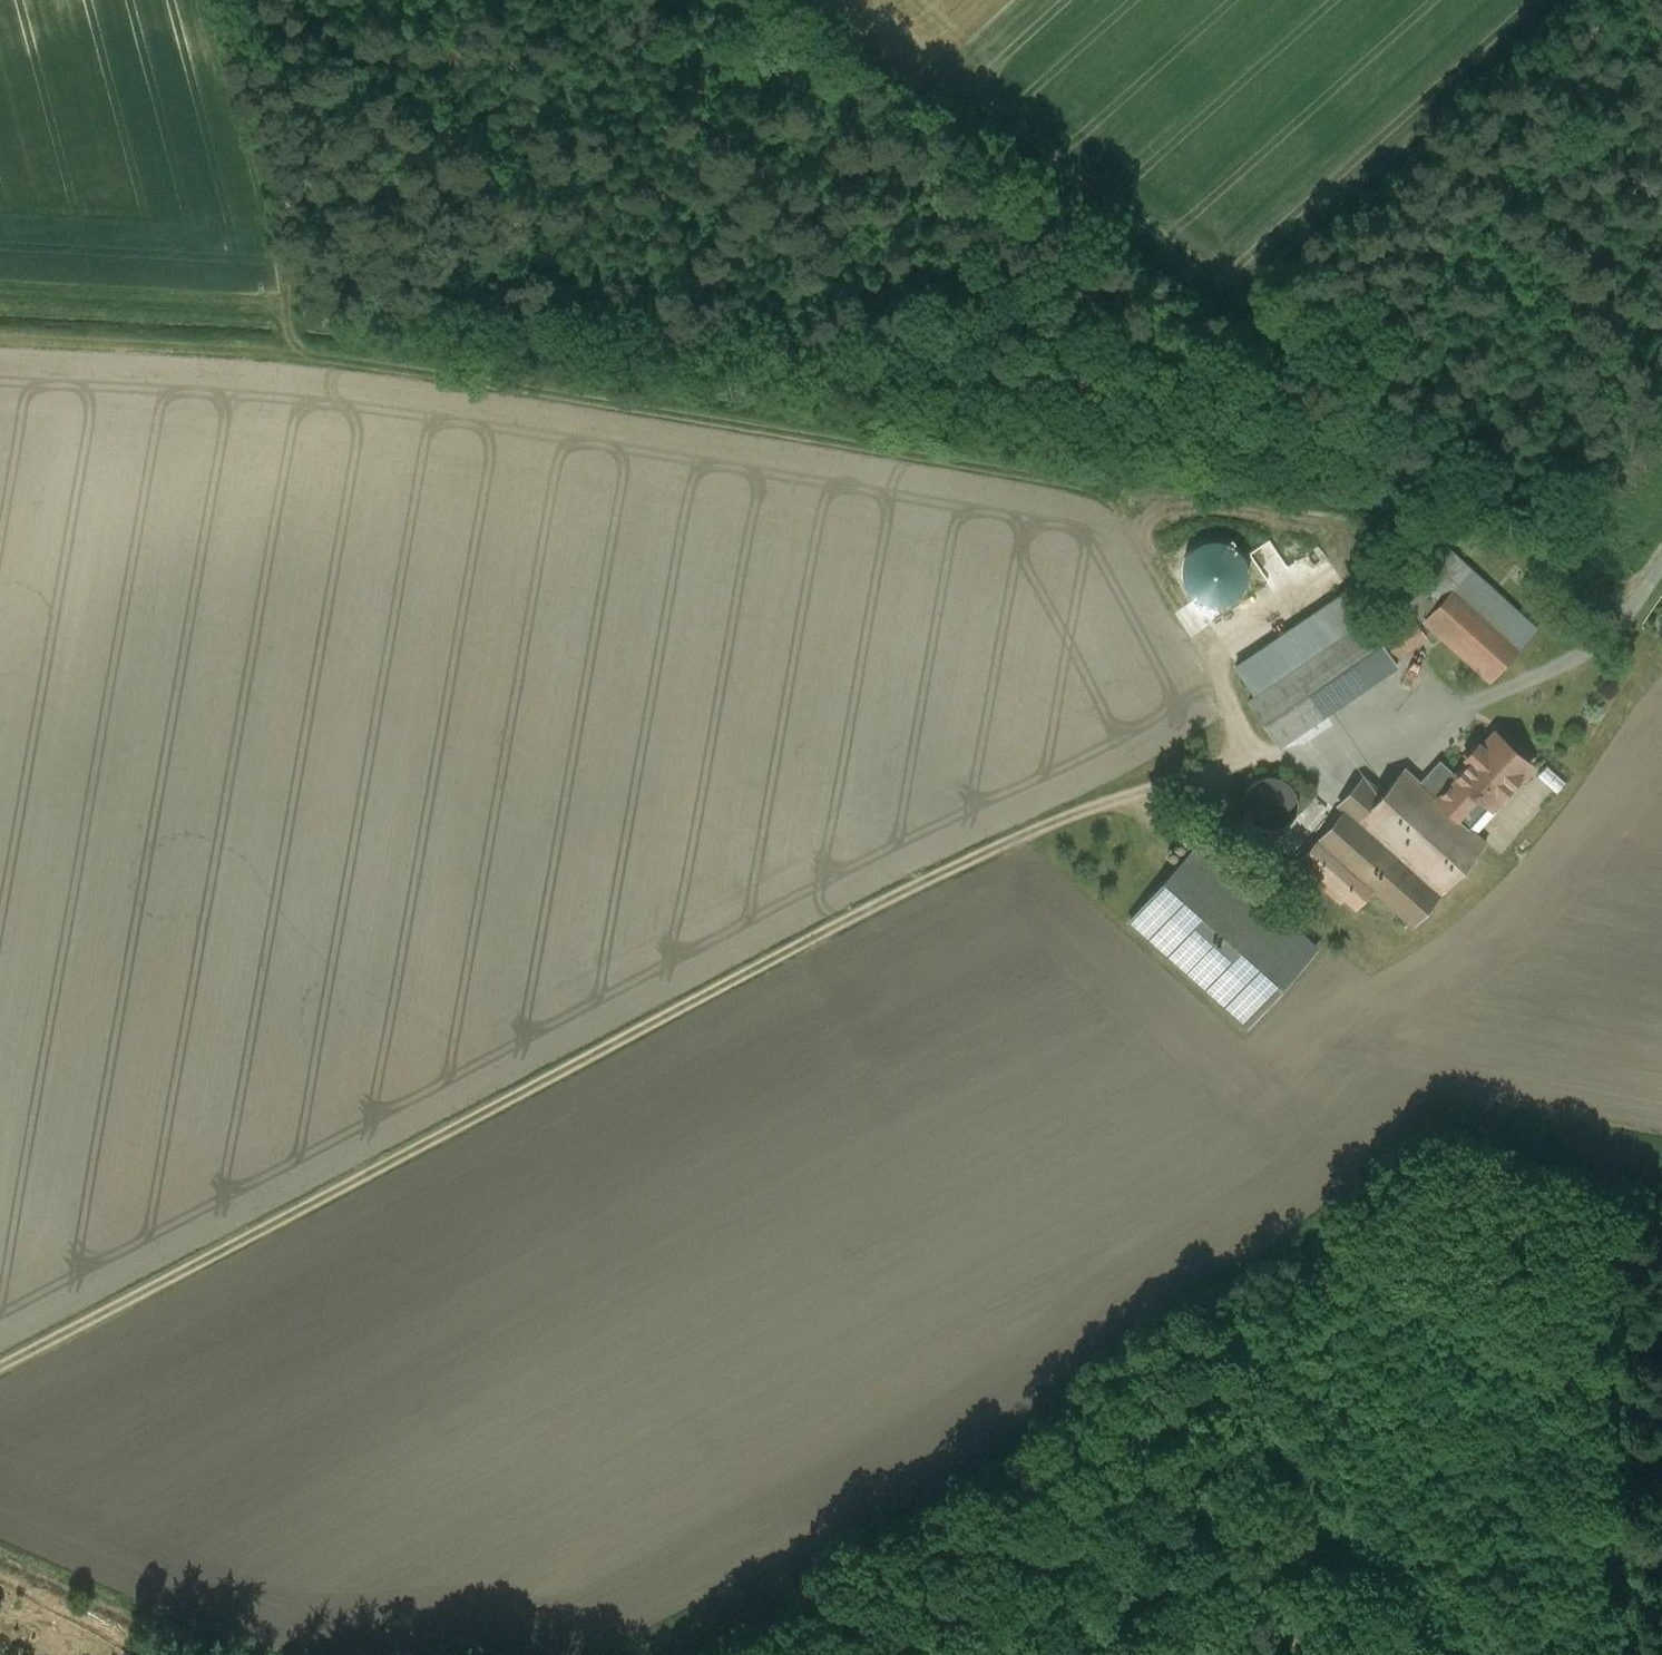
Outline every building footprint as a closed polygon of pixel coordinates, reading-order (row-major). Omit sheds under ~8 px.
[(1444,545),(1421,571),(1428,577),(1404,603),(1426,635),(1425,635),(1433,643),(1441,634),(1425,620),(1470,568),(1444,545)] [(1537,627),(1470,568),(1425,620),(1441,634),(1492,678),(1537,627)] [(1348,590),(1235,666),(1254,695),(1367,619),(1348,590)] [(1400,596),(1367,619),(1393,657),(1425,635),(1426,635),(1404,603),(1400,596)] [(1254,695),(1248,700),(1278,744),(1397,662),(1393,657),(1367,619),(1254,695)] [(1495,732),(1456,774),(1457,776),(1437,798),(1454,814),(1457,816),(1477,794),(1491,806),(1530,763),(1495,732)] [(1361,815),(1361,816),(1411,861),(1454,814),(1437,798),(1403,768),(1381,794),(1361,815)] [(1295,812),(1297,802),(1295,792),(1289,783),(1280,778),(1269,776),(1259,778),(1250,784),(1244,793),(1243,803),(1245,813),(1251,821),(1260,827),(1270,829),(1281,827),(1290,821),(1295,812)] [(1362,777),(1343,799),(1361,815),(1381,794),(1362,777)] [(1441,893),(1344,808),(1318,837),(1374,887),(1373,888),(1414,924),(1441,893)] [(1454,814),(1411,861),(1443,890),(1485,842),(1457,816),(1454,814)] [(1374,887),(1318,837),(1296,862),(1339,901),(1343,896),(1356,907),(1373,888),(1374,887)] [(1250,889),(1198,843),(1129,920),(1247,1024),(1315,947),(1269,905),(1275,899),(1256,882),(1250,889)]
